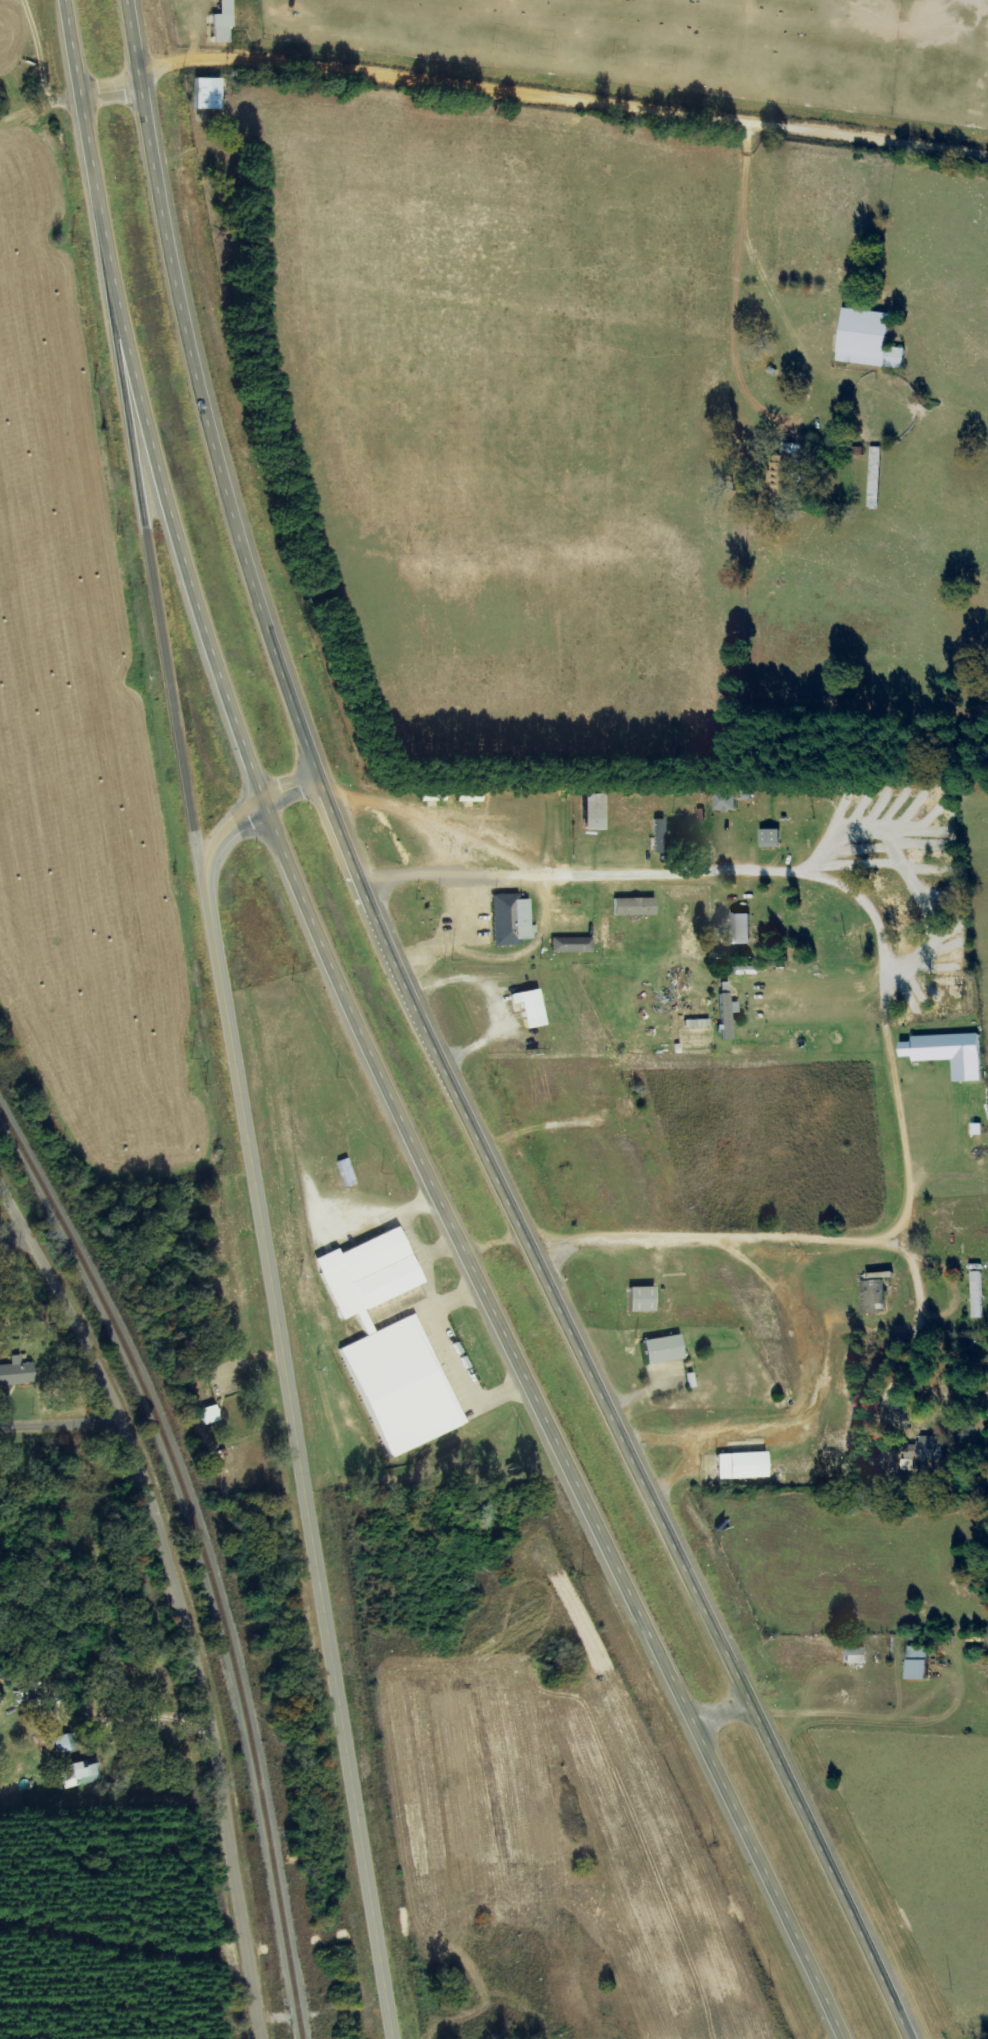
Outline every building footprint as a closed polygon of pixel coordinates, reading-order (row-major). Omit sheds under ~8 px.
[(214,15),(214,43),(232,43),(231,27),(234,27),(234,0),(221,0),(221,14),(214,15)] [(223,78),(197,79),(198,110),(223,109),(223,78)] [(886,368),(893,323),(888,322),(889,314),(847,308),(840,355),(855,357),(854,363),(886,368)] [(870,509),(882,510),(884,448),(872,448),(870,509)] [(712,811),(733,811),(733,792),(712,792),(712,811)] [(579,831),(596,831),(597,795),(580,795),(579,831)] [(777,848),(777,830),(758,830),(758,848),(777,848)] [(490,895),(492,946),(519,945),(518,940),(534,939),(534,926),(528,926),(527,900),(514,900),(514,894),(490,895)] [(654,915),(654,898),(612,899),(612,917),(654,915)] [(747,945),(748,915),(729,914),(728,932),(725,932),(724,945),(747,945)] [(591,939),(551,938),(550,952),(591,953),(591,939)] [(720,1040),(732,1039),(731,1013),(735,1013),(735,1002),(729,1003),(728,983),(717,983),(720,1040)] [(506,994),(508,1005),(517,1003),(520,1029),(540,1026),(535,990),(506,994)] [(949,1061),(950,1083),(978,1082),(976,1035),(908,1038),(908,1043),(895,1043),(896,1058),(909,1058),(909,1062),(949,1061)] [(391,1456),(466,1426),(420,1312),(392,1324),(390,1320),(375,1326),(368,1308),(427,1284),(404,1226),(343,1251),(341,1248),(319,1257),(344,1320),(360,1314),(369,1336),(346,1346),(391,1456)] [(974,1318),(984,1318),(984,1271),(974,1271),(974,1318)] [(864,1313),(881,1313),(881,1303),(884,1303),(884,1280),(864,1280),(864,1313)] [(633,1287),(633,1312),(658,1311),(658,1286),(633,1287)] [(686,1358),(682,1334),(646,1340),(650,1364),(686,1358)] [(35,1382),(33,1362),(21,1363),(20,1354),(10,1355),(11,1362),(0,1363),(0,1386),(35,1382)] [(220,1421),(218,1405),(202,1408),(204,1424),(220,1421)] [(902,1471),(915,1471),(915,1459),(921,1459),(921,1451),(939,1452),(939,1437),(921,1437),(921,1445),(907,1445),(906,1459),(902,1459),(902,1471)] [(769,1452),(719,1453),(720,1479),(770,1478),(769,1452)] [(931,1646),(911,1646),(912,1680),(932,1679),(931,1646)] [(846,1664),(867,1664),(867,1647),(846,1648),(846,1664)] [(54,1738),(59,1754),(76,1749),(71,1733),(54,1738)] [(68,1788),(102,1780),(98,1763),(84,1767),(82,1762),(63,1766),(68,1788)]
